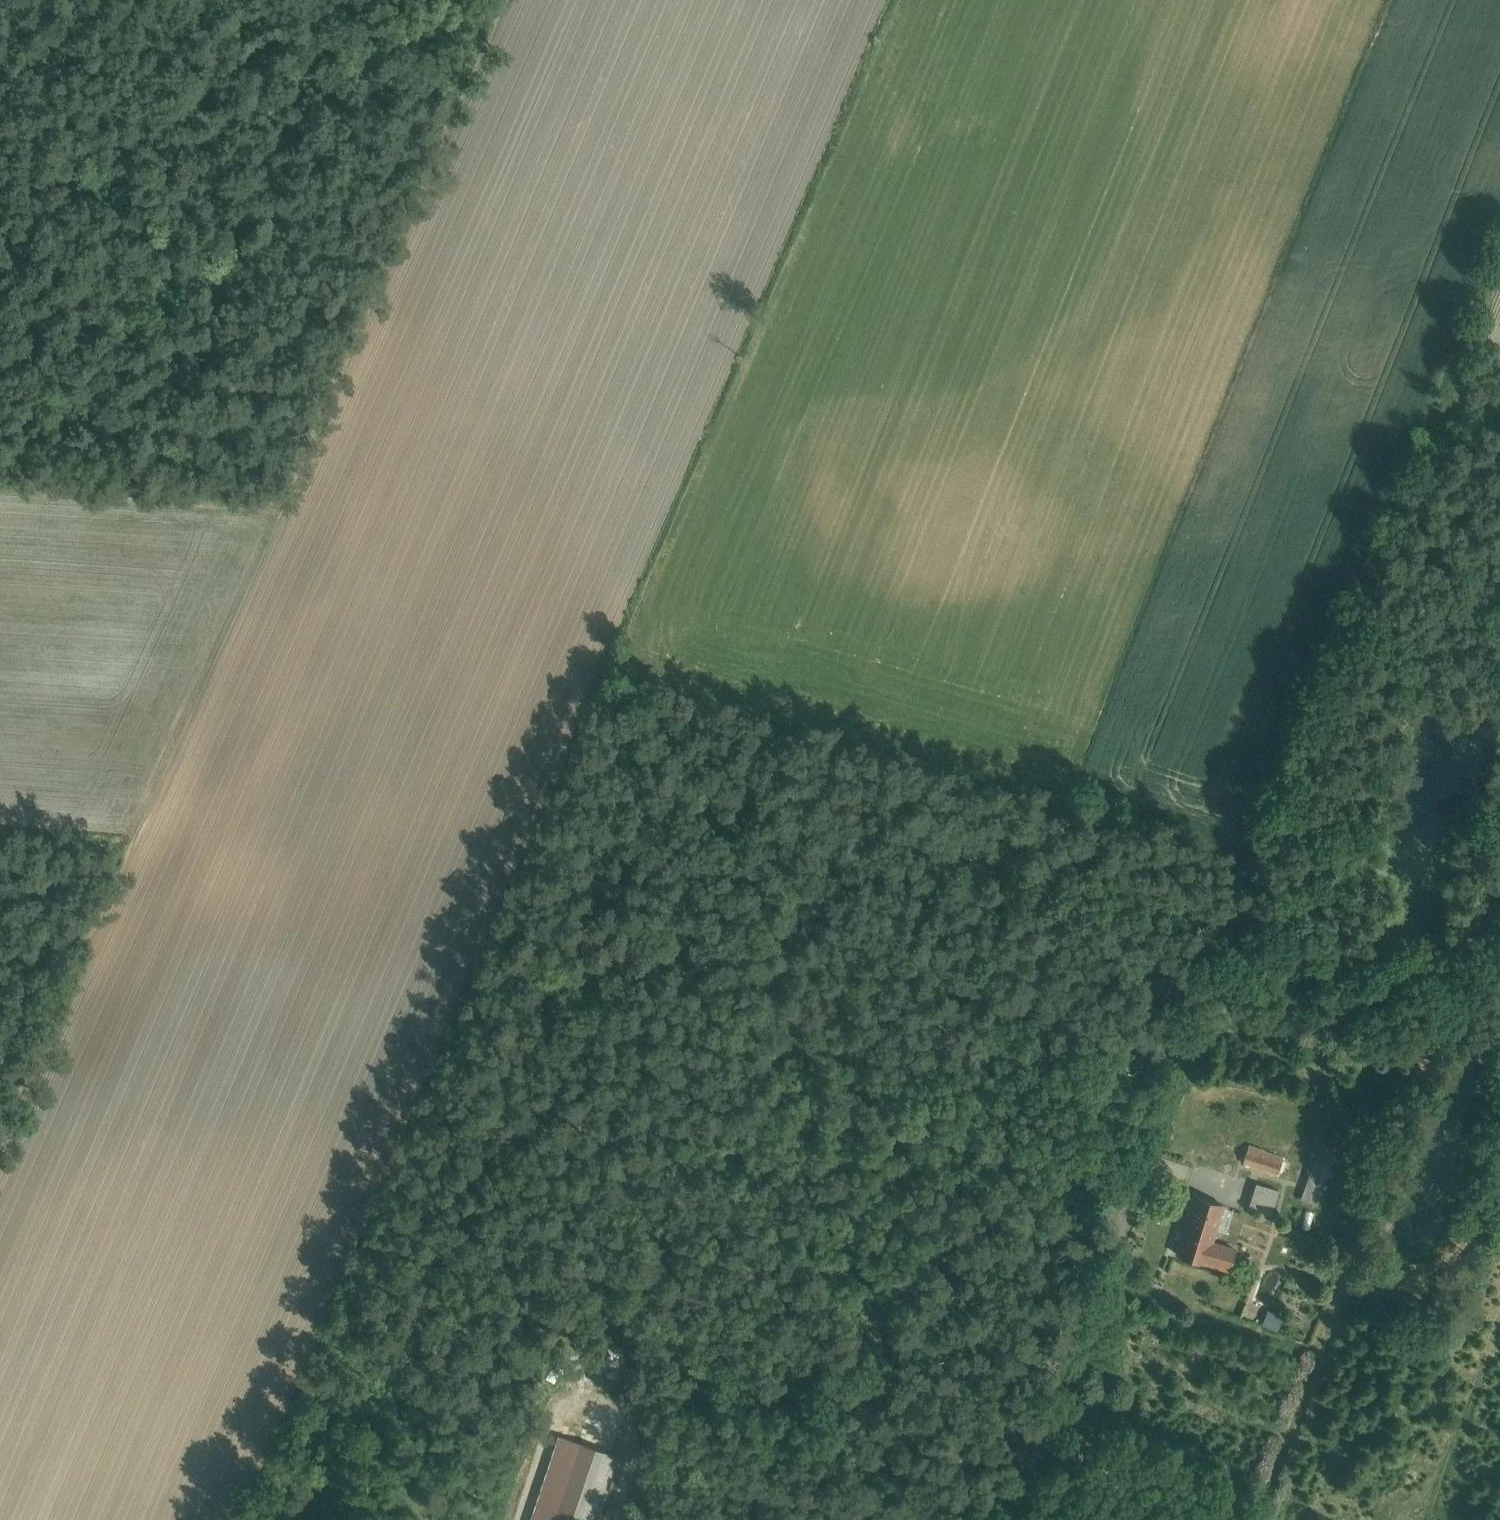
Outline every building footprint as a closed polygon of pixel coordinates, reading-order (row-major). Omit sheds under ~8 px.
[(1323,1145),(1303,1201),(1321,1208),(1341,1152),(1323,1145)] [(1253,1146),(1246,1163),(1280,1177),(1287,1159),(1253,1146)] [(1260,1184),(1251,1210),(1274,1218),(1283,1191),(1260,1184)] [(1242,1253),(1217,1244),(1223,1228),(1233,1231),(1240,1213),(1200,1199),(1180,1256),(1234,1275),(1242,1253)] [(622,1458),(575,1443),(551,1519),(602,1519),(622,1458)]
